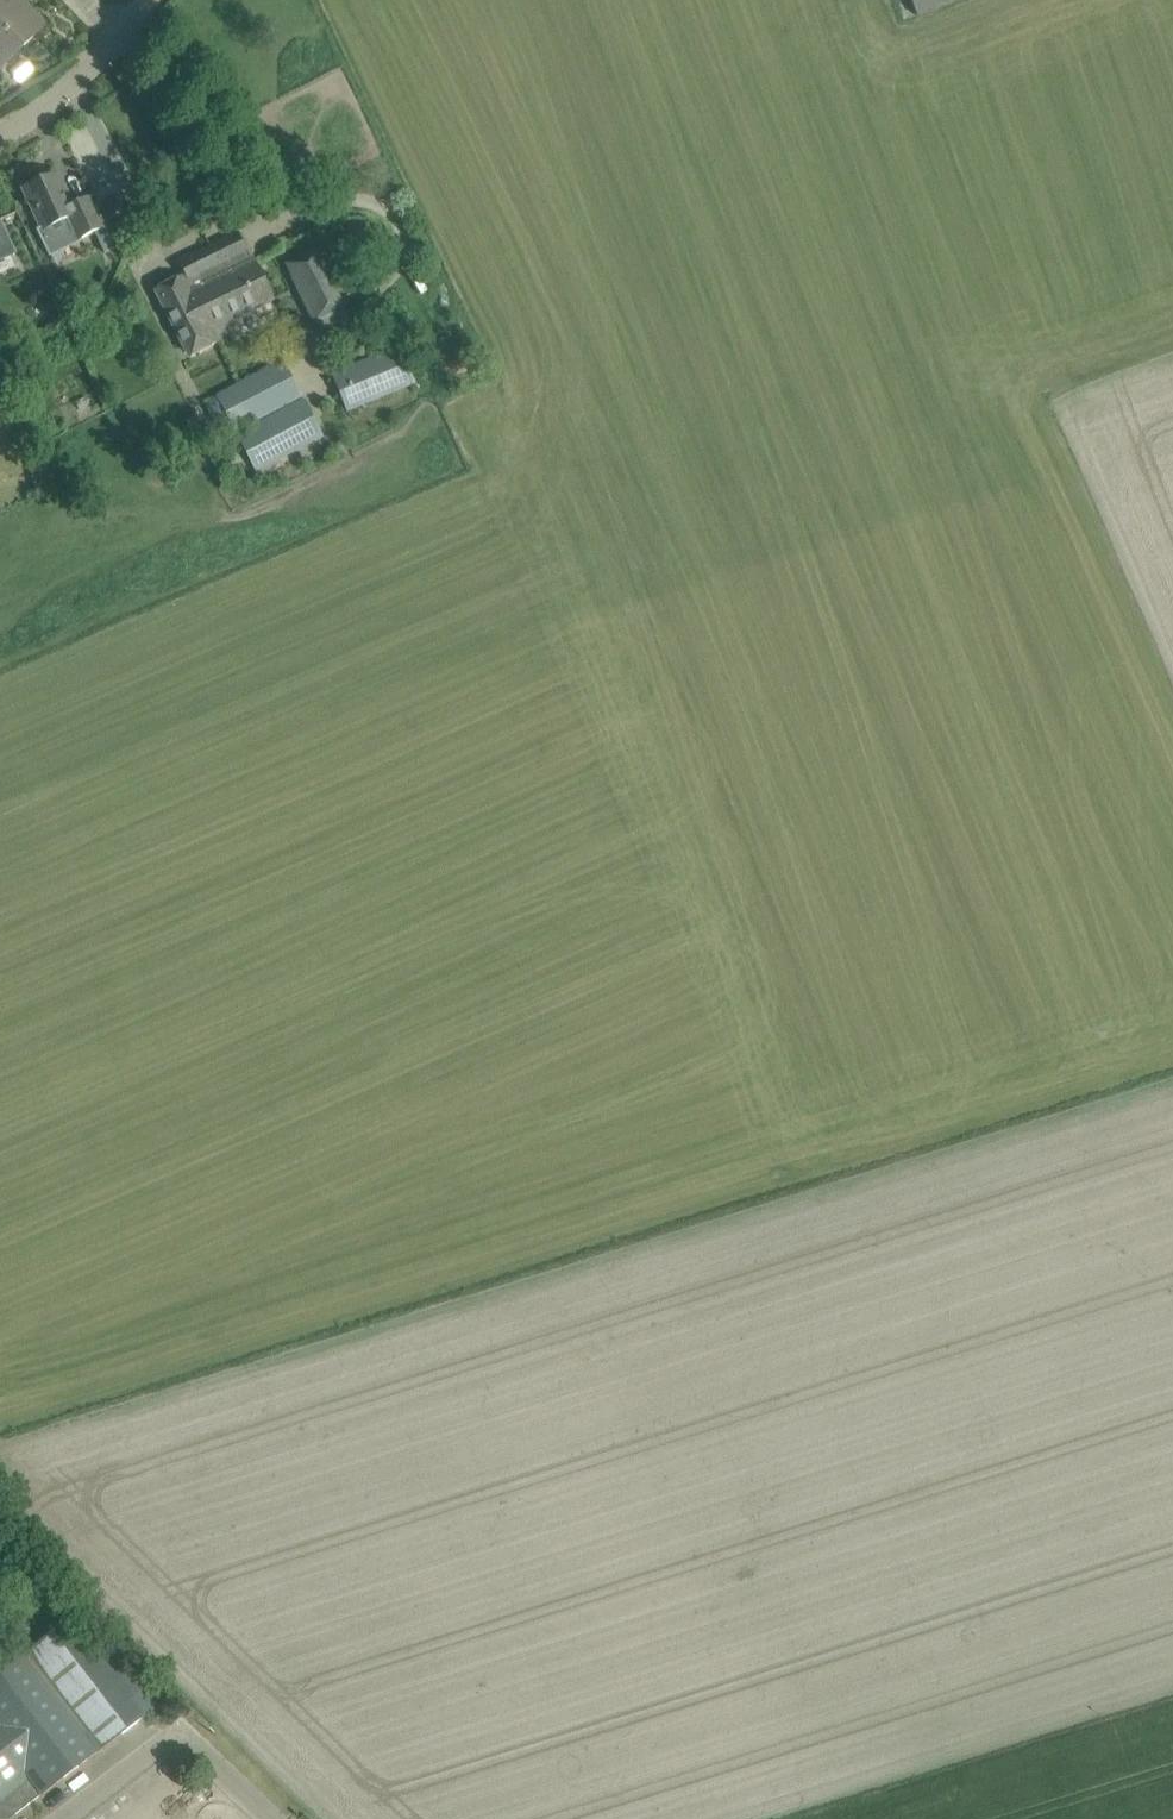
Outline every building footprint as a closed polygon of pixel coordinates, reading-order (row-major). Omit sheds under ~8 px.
[(46,25),(29,7),(21,15),(7,0),(0,0),(0,70),(46,25)] [(917,17),(962,0),(912,0),(917,17)] [(42,227),(37,229),(50,258),(83,242),(82,239),(95,232),(104,228),(102,224),(90,198),(72,206),(57,174),(24,189),(42,227)] [(13,248),(0,220),(0,254),(13,248)] [(104,228),(95,232),(99,240),(105,252),(114,248),(115,248),(113,243),(114,242),(116,241),(112,233),(107,222),(102,224),(104,228)] [(239,231),(209,246),(219,266),(205,273),(207,276),(193,283),(217,335),(238,325),(235,319),(274,300),(239,231)] [(219,266),(209,246),(179,262),(185,275),(158,289),(192,356),(220,341),(217,335),(193,283),(207,276),(205,273),(219,266)] [(287,264),(315,323),(345,309),(334,284),(337,282),(321,248),(287,264)] [(414,385),(400,349),(334,375),(349,411),(414,385)] [(302,397),(284,362),(218,396),(237,431),(302,397)] [(323,437),(304,402),(239,436),(257,471),(323,437)] [(120,1660),(113,1664),(101,1648),(97,1652),(72,1619),(0,1674),(0,1810),(2,1813),(15,1814),(156,1708),(120,1660)]
